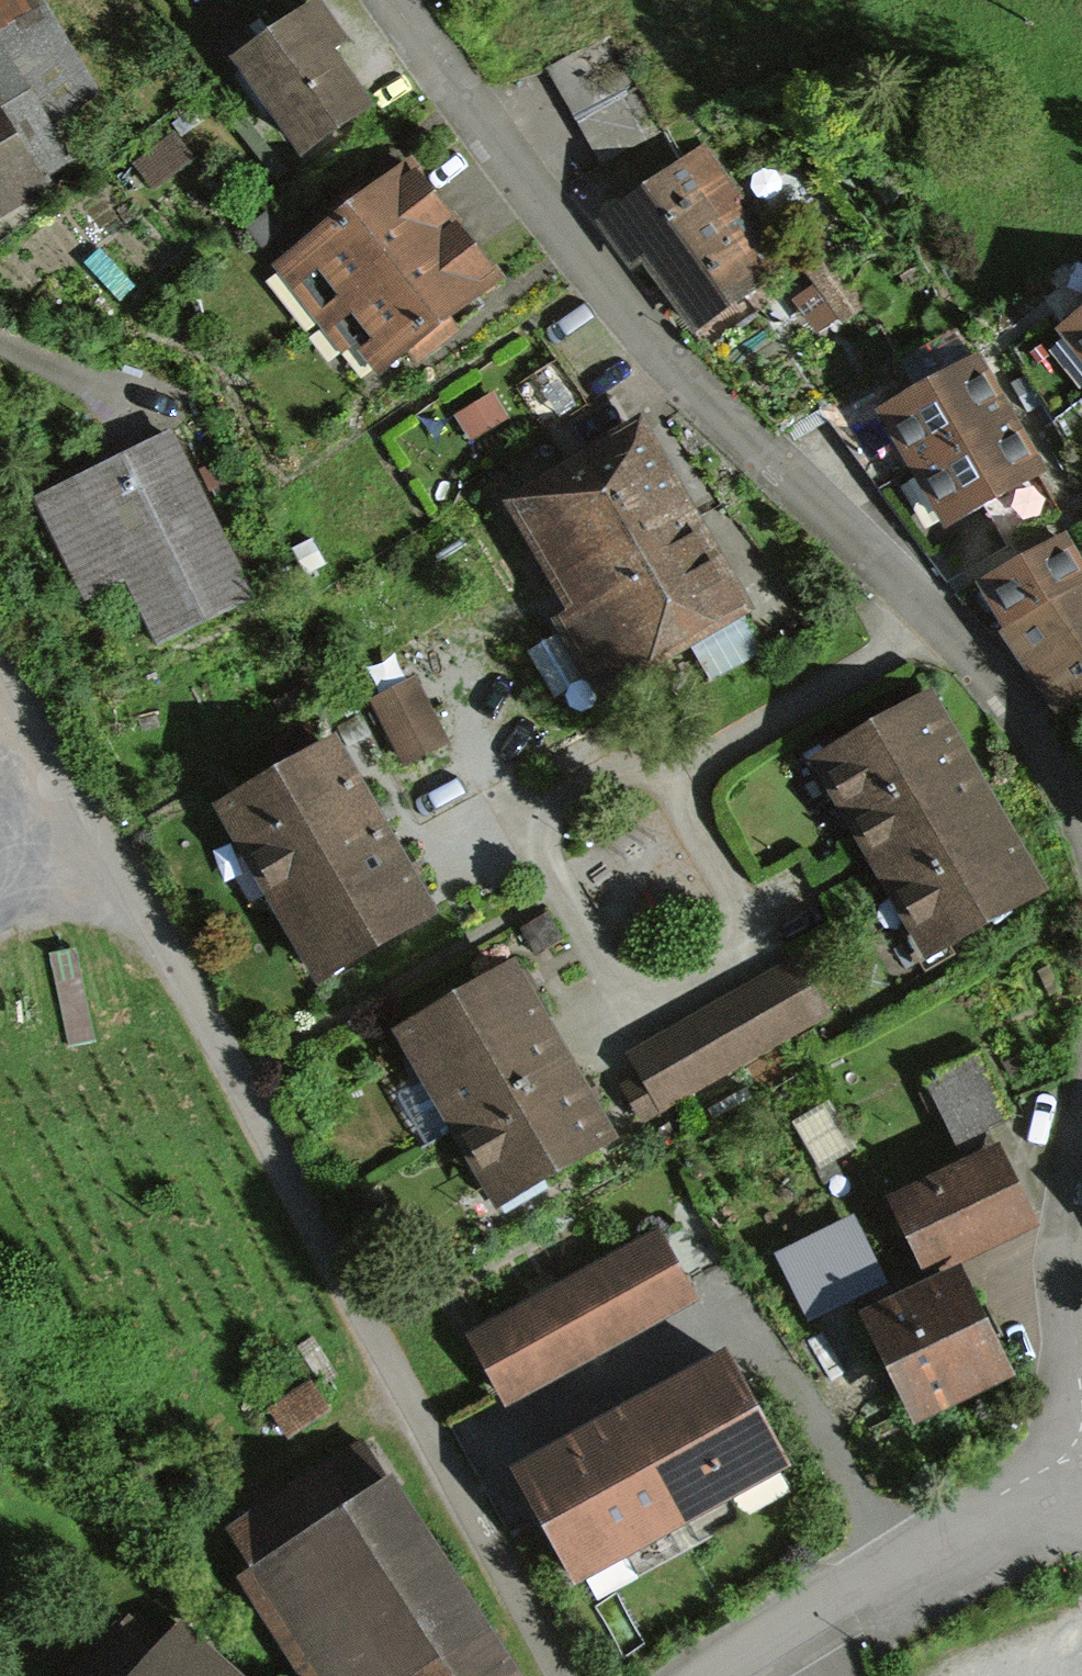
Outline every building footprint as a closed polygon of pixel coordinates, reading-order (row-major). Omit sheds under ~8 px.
[(0,3),(0,203),(59,163),(32,124),(76,94),(11,0),(4,0),(0,3)] [(236,58),(298,146),(359,103),(297,15),(236,58)] [(612,217),(690,328),(770,272),(692,162),(612,217)] [(402,172),(276,264),(354,369),(479,277),(402,172)] [(1063,329),(1081,353),(1081,315),(1063,329)] [(967,358),(884,401),(943,513),(1026,471),(967,358)] [(678,503),(634,423),(510,490),(611,674),(735,606),(678,503)] [(237,596),(159,436),(34,496),(81,593),(118,575),(149,639),(237,596)] [(983,587),(1060,711),(1081,697),(1081,572),(1061,538),(983,587)] [(367,698),(401,764),(448,740),(414,674),(367,698)] [(808,768),(922,957),(1034,891),(920,701),(808,768)] [(340,736),(216,802),(313,980),(436,914),(412,870),(383,817),(340,736)] [(512,962),(393,1030),(494,1206),(614,1137),(587,1092),(527,987),(512,962)] [(645,1120),(822,1019),(789,962),(626,1055),(638,1075),(624,1083),(645,1120)] [(978,1053),(924,1077),(955,1144),(1008,1120),(978,1053)] [(815,1167),(850,1148),(829,1106),(793,1125),(815,1167)] [(889,1196),(927,1276),(1037,1224),(1000,1144),(889,1196)] [(773,1254),(805,1319),(885,1279),(853,1214),(773,1254)] [(654,1235),(467,1341),(504,1406),(691,1300),(654,1235)] [(860,1312),(914,1424),(1019,1374),(965,1262),(860,1312)] [(728,1361),(514,1472),(572,1583),(786,1472),(728,1361)] [(301,1384),(259,1412),(277,1439),(319,1412),(301,1384)] [(229,1541),(315,1675),(495,1675),(356,1460),(229,1541)] [(69,1675),(186,1675),(126,1618),(69,1675)]
